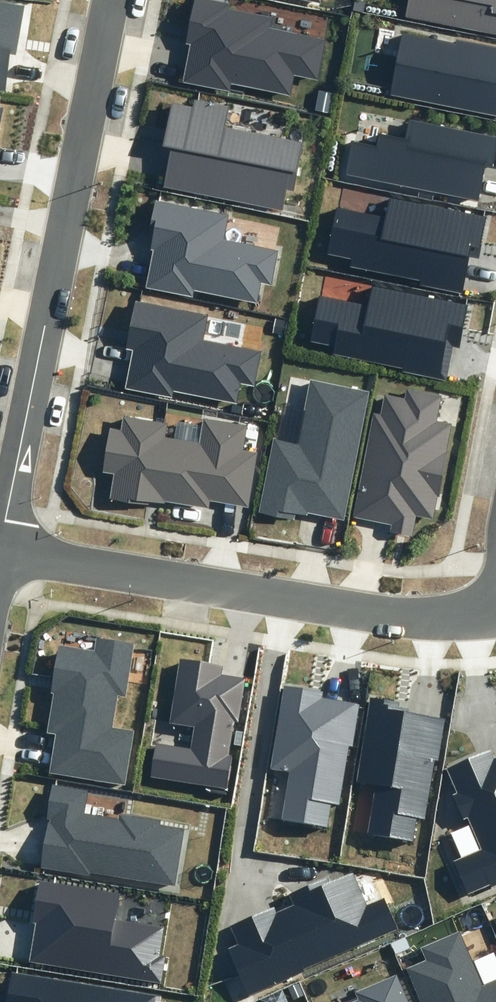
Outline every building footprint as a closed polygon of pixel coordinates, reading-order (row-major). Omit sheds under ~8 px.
[(223,0),(194,0),(185,45),(189,46),(182,82),(230,92),(232,84),(290,95),(294,75),(317,80),(325,40),(268,29),(270,18),(229,10),(230,1),(223,0)] [(495,34),(495,0),(409,0),(406,16),(495,34)] [(25,6),(0,2),(0,90),(5,91),(10,55),(17,56),(25,6)] [(495,115),(495,47),(458,40),(457,44),(403,34),(392,95),(495,115)] [(229,105),(194,99),(193,107),(172,103),(162,147),(170,148),(164,187),(283,211),(286,189),(293,191),(302,143),(224,127),(229,105)] [(479,201),(486,166),(494,168),(495,156),(495,137),(409,119),(405,141),(380,135),(377,148),(353,143),(346,174),(479,201)] [(480,247),(486,216),(389,198),(386,217),(336,207),(328,254),(352,259),(350,267),(421,280),(420,285),(461,292),(470,246),(480,247)] [(228,215),(155,200),(149,232),(154,233),(150,250),(153,251),(146,287),(192,296),(193,289),(256,302),(260,282),(271,285),(278,251),(223,240),(228,215)] [(462,327),(467,306),(373,288),(369,306),(320,296),(311,342),(335,347),(333,355),(403,369),(402,373),(445,382),(456,326),(462,327)] [(204,339),(209,313),(135,299),(126,348),(133,350),(126,389),(172,398),(174,391),(236,403),(240,383),(255,386),(262,350),(204,339)] [(344,520),(370,392),(311,380),(298,444),(274,439),(258,513),(294,520),(295,513),(307,515),(308,513),(344,520)] [(384,394),(380,413),(372,412),(352,518),(391,525),(389,533),(413,537),(417,516),(432,519),(437,495),(438,496),(452,423),(438,420),(443,395),(406,388),(404,398),(384,394)] [(243,450),(247,426),(204,419),(199,443),(166,437),(168,423),(123,416),(121,430),(111,428),(104,472),(114,474),(110,498),(148,504),(149,501),(165,504),(165,502),(209,509),(210,501),(249,508),(258,453),(243,450)] [(125,784),(134,731),(113,727),(118,696),(125,697),(134,644),(96,637),(93,650),(58,644),(50,694),(53,694),(47,732),(57,734),(50,772),(125,784)] [(238,722),(245,679),(221,676),(223,666),(181,659),(170,722),(194,726),(191,748),(155,742),(150,778),(228,790),(234,755),(230,754),(235,721),(238,722)] [(322,692),(284,686),(271,768),(290,771),(282,819),(327,826),(331,803),(340,805),(349,747),(353,747),(360,704),(321,698),(322,692)] [(400,701),(369,696),(354,781),(374,785),(366,833),(413,841),(417,817),(424,818),(434,760),(439,761),(446,719),(408,712),(408,709),(399,707),(400,701)] [(468,894),(495,881),(495,757),(494,758),(490,749),(446,768),(456,792),(452,794),(464,820),(467,818),(481,849),(453,861),(468,894)] [(89,873),(176,887),(186,828),(161,824),(162,820),(120,813),(119,818),(85,813),(89,791),(52,785),(47,819),(48,819),(40,867),(89,875),(89,873)] [(228,948),(248,995),(304,971),(303,969),(398,929),(384,897),(366,905),(353,873),(331,883),(329,877),(288,894),(292,905),(276,912),(274,908),(230,926),(237,944),(228,948)] [(120,895),(39,880),(32,922),(36,923),(29,962),(161,985),(166,956),(160,955),(165,927),(116,919),(120,895)] [(460,931),(420,949),(426,961),(407,968),(422,1001),(495,1001),(495,980),(483,986),(460,931)] [(156,995),(11,972),(7,1001),(155,1001),(156,995)] [(397,974),(354,992),(357,1000),(351,1001),(408,1001),(397,974)]
